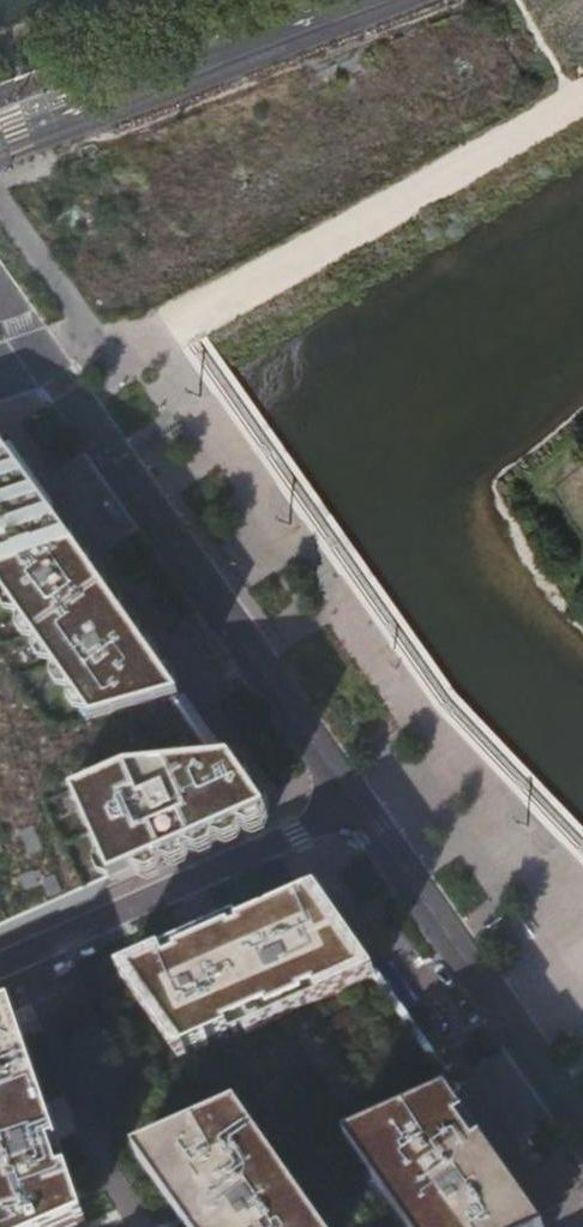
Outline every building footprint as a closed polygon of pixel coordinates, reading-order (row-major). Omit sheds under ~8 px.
[(268,819),(232,767),(219,768),(178,709),(182,706),(76,556),(58,531),(41,507),(24,483),(7,459),(0,449),(0,939),(113,888),(167,864),(192,853),(268,819)] [(281,1014),(363,976),(340,943),(309,899),(177,958),(179,962),(166,967),(165,963),(132,978),(145,996),(186,1056),(236,1034),(281,1014)] [(377,971),(363,976),(281,1014),(365,1134),(449,1097),(462,1091),(377,971)] [(87,1224),(68,1171),(61,1149),(45,1104),(25,1047),(21,1033),(13,1011),(0,1017),(0,1226),(79,1226),(87,1224)] [(365,1134),(346,1142),(406,1226),(541,1226),(499,1167),(465,1119),(449,1097),(365,1134)] [(239,1111),(180,1137),(136,1157),(154,1182),(172,1208),(186,1226),(320,1226),(239,1111)]
